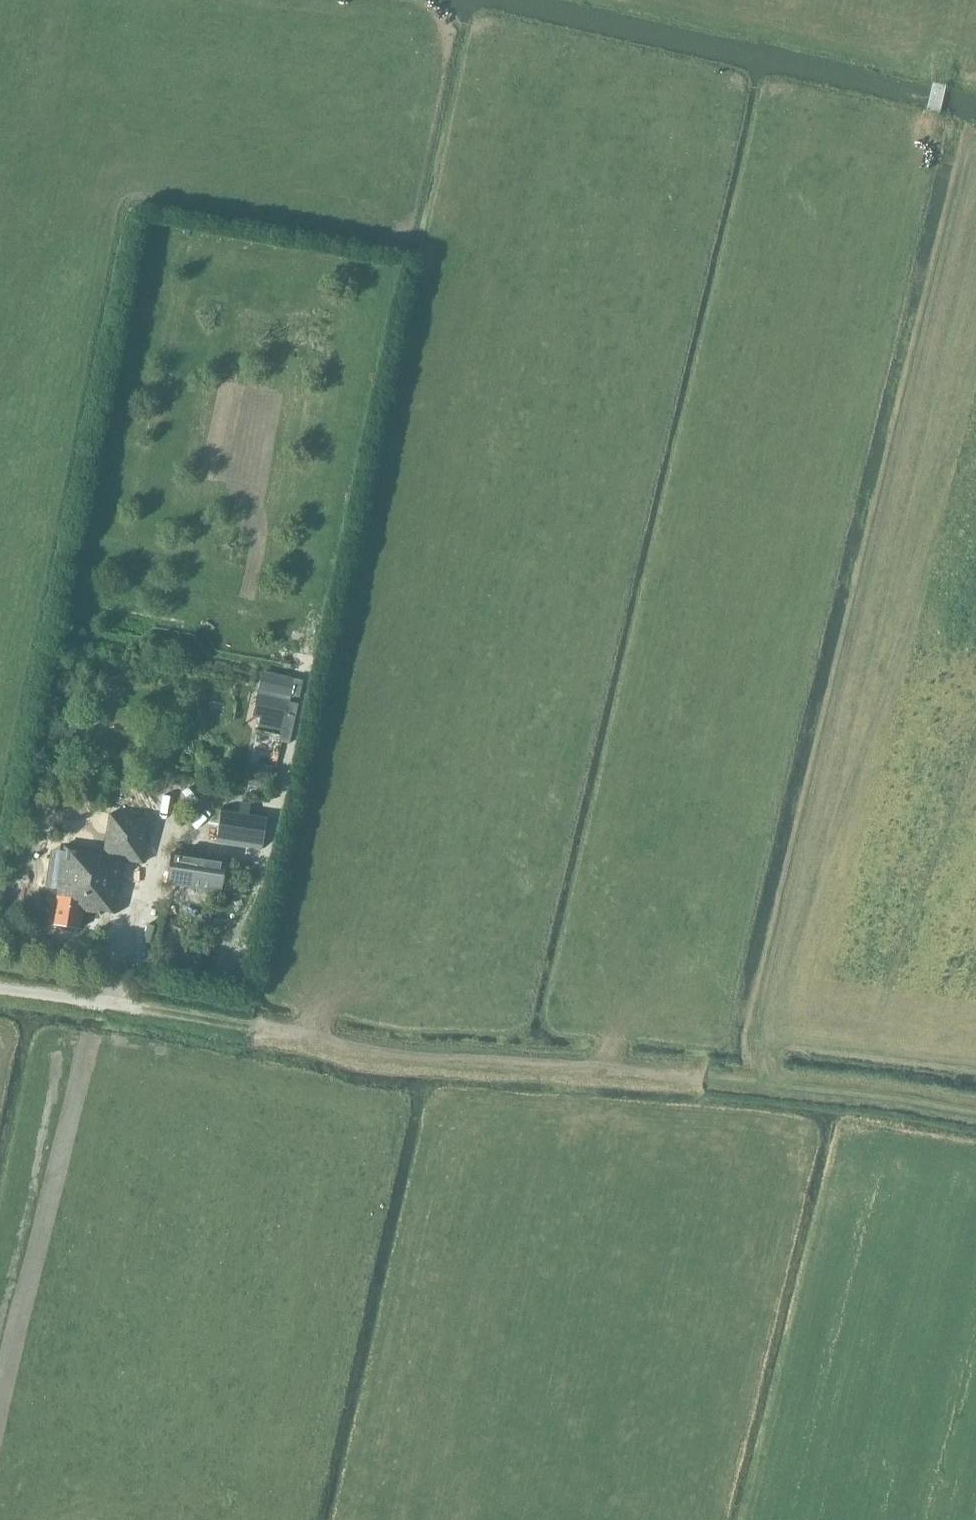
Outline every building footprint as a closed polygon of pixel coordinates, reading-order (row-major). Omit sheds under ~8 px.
[(271,673),(260,725),(282,730),(280,741),(289,743),(298,703),(289,701),(294,678),(271,673)] [(249,787),(265,791),(269,774),(253,771),(249,787)] [(222,807),(217,841),(237,844),(262,848),(268,814),(250,811),(251,803),(241,801),(240,809),(222,807)] [(49,906),(47,924),(73,927),(75,909),(91,912),(92,909),(107,911),(112,880),(132,883),(141,818),(101,812),(96,850),(56,844),(48,906),(49,906)] [(172,852),(168,882),(221,890),(226,860),(172,852)]
